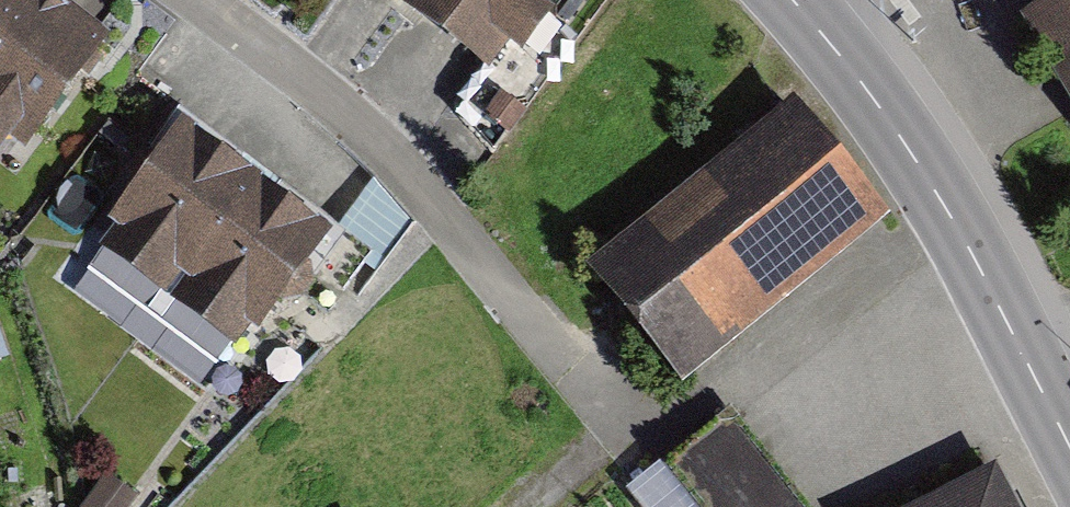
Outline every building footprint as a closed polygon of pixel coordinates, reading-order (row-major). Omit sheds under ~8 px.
[(70,0),(44,0),(0,56),(0,132),(25,151),(116,35),(70,0)] [(44,0),(0,0),(0,56),(44,0)] [(510,64),(554,0),(416,0),(510,64)] [(1023,14),(1069,88),(1069,0),(1046,0),(1023,14)] [(898,208),(810,99),(608,261),(697,370),(898,208)] [(194,276),(270,171),(193,116),(117,222),(194,276)] [(341,221),(270,171),(194,276),(267,328),(341,221)] [(735,417),(651,482),(670,506),(805,506),(735,417)] [(931,506),(1027,506),(1007,468),(931,506)] [(144,489),(112,471),(91,506),(134,506),(144,489)]
